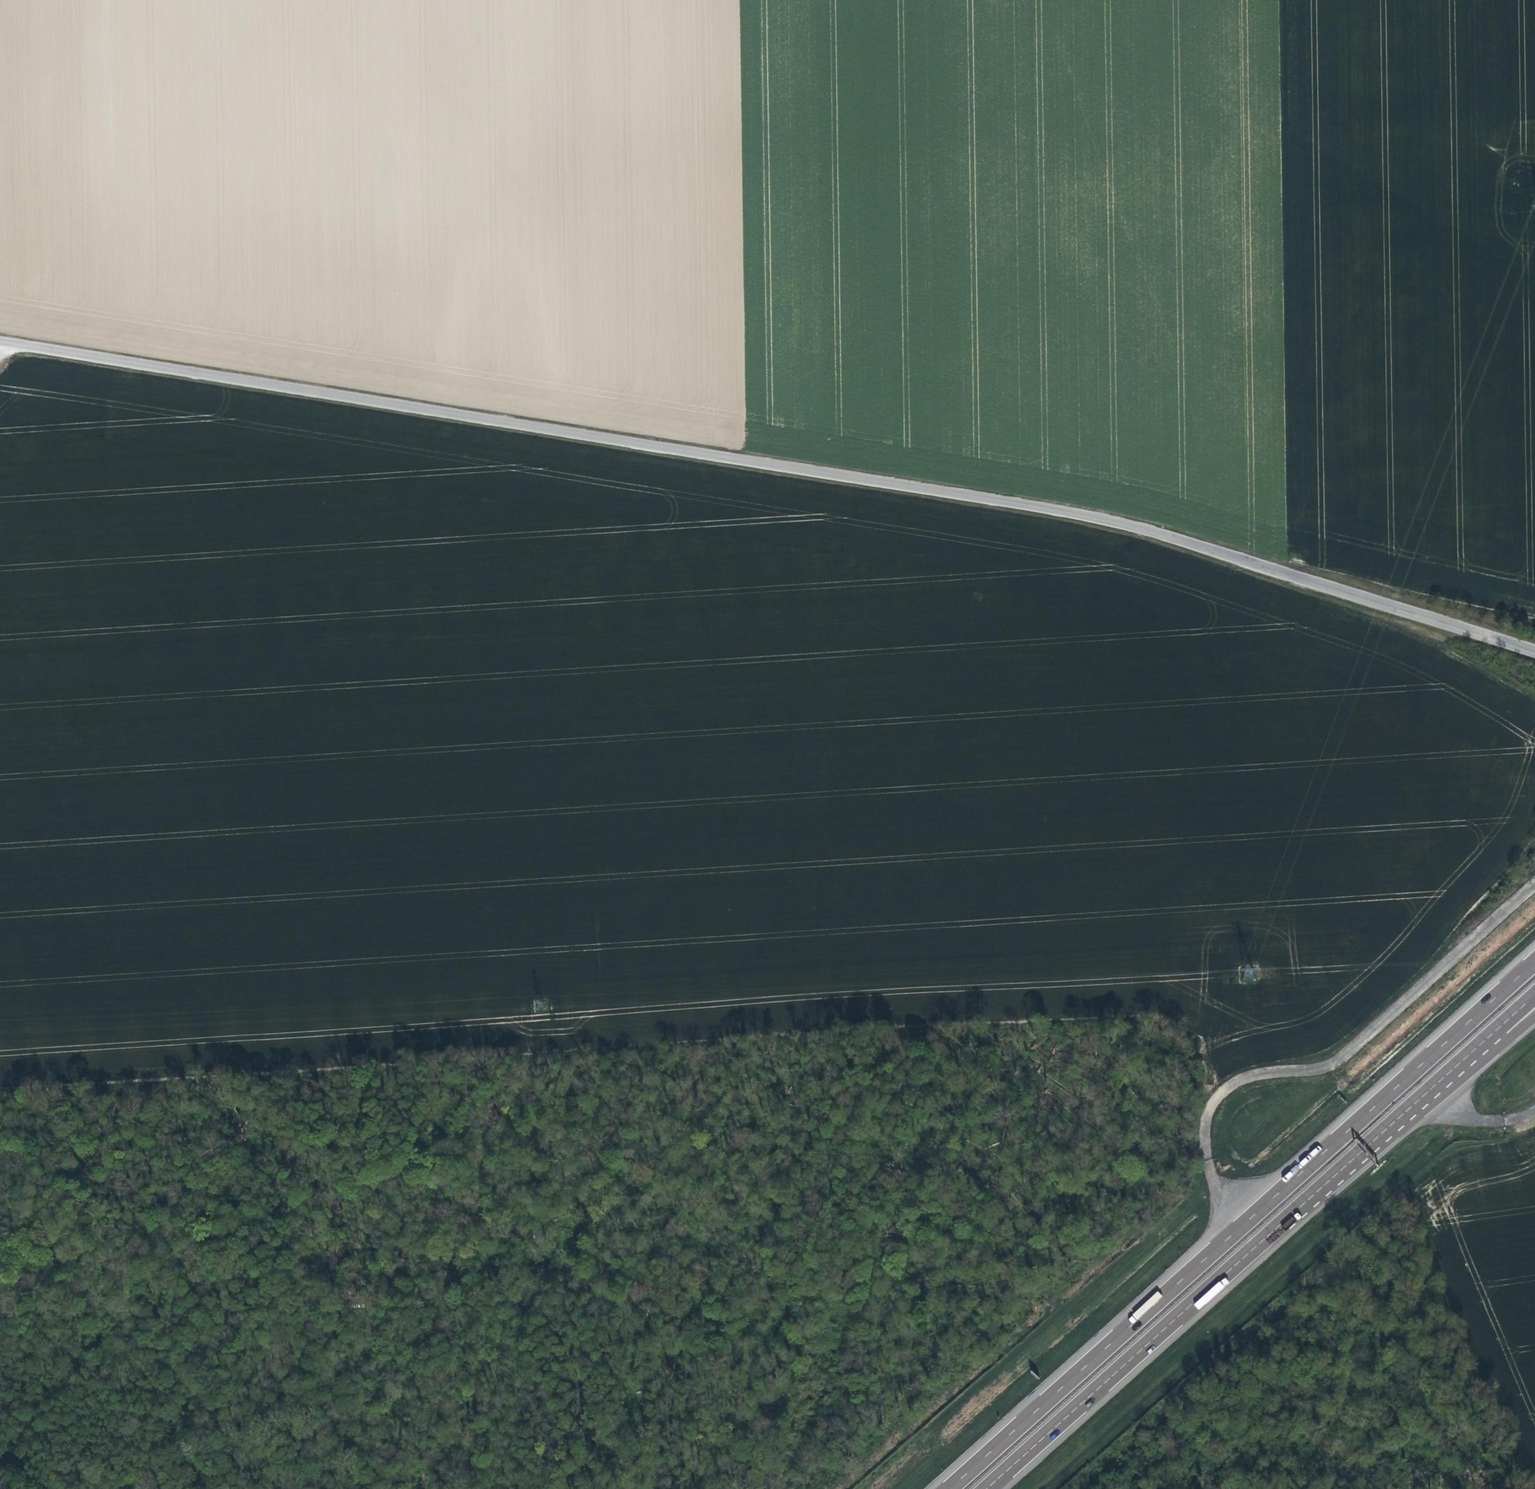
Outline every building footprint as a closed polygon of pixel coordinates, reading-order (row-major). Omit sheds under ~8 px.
[(1200,1309),(1222,1285),(1218,1281),(1195,1305),(1200,1309)]
